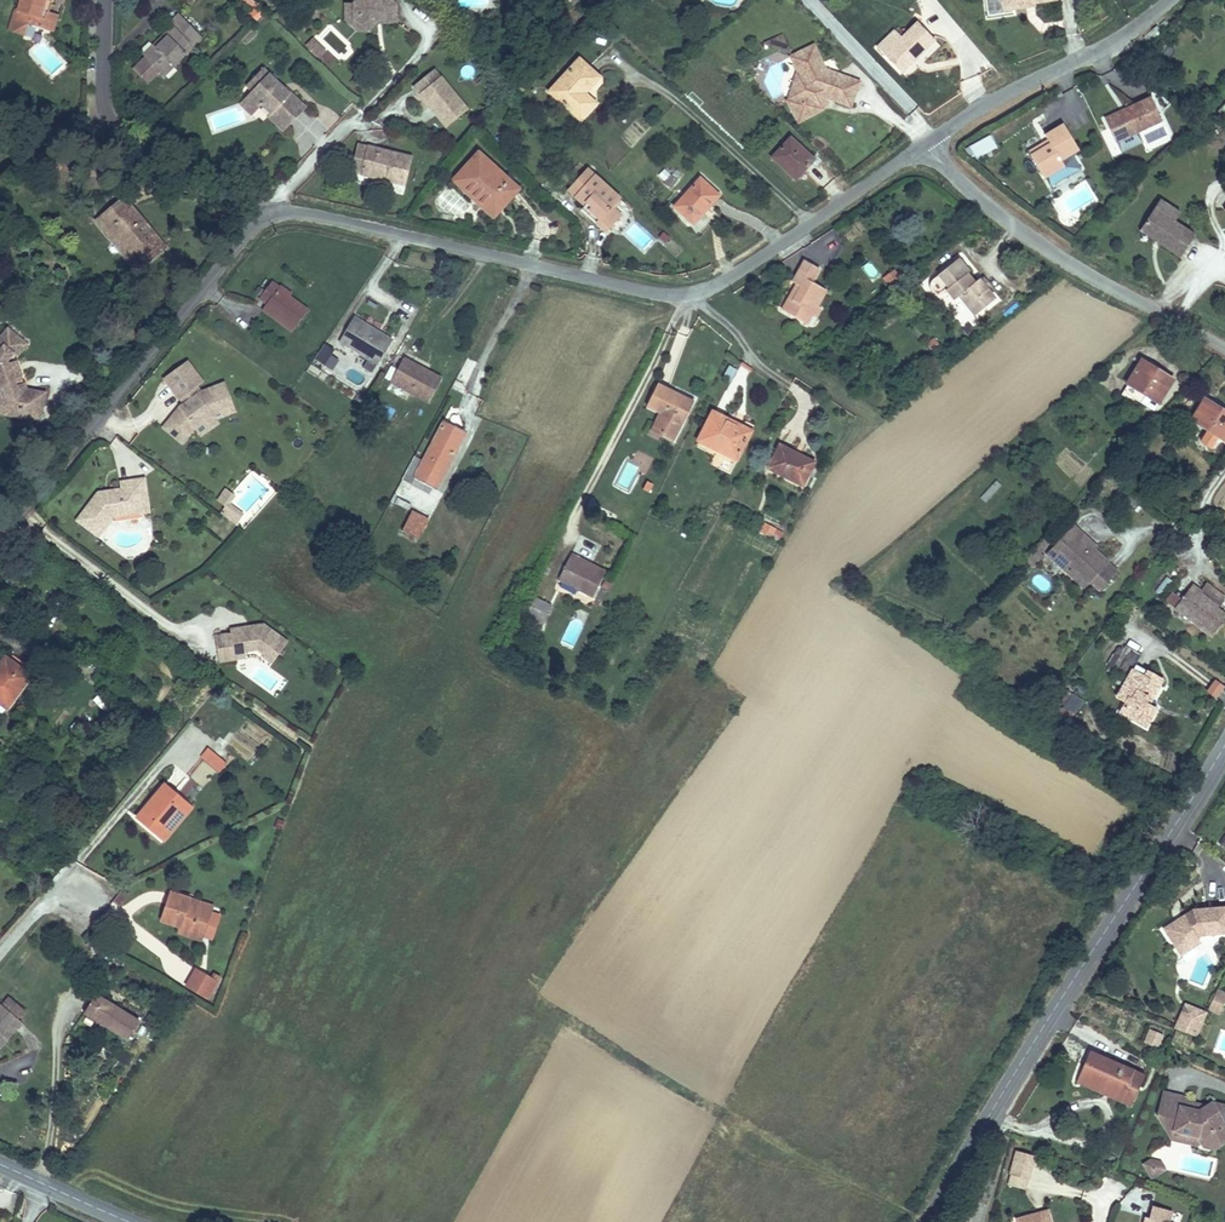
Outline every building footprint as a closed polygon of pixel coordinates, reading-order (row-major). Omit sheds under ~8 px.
[(7,19),(21,24),(25,16),(42,22),(49,4),(46,3),(39,0),(15,0),(7,19)] [(395,17),(396,0),(345,0),(345,16),(358,16),(367,23),(374,16),(395,17)] [(55,6),(49,4),(42,22),(48,25),(55,6)] [(171,21),(182,11),(176,6),(166,16),(171,21)] [(143,49),(159,65),(170,54),(175,57),(185,48),(181,44),(186,38),(190,41),(201,32),(182,11),(171,21),(163,29),(166,33),(157,42),(152,40),(143,49)] [(900,30),(882,46),(901,67),(935,35),(916,14),(900,30)] [(873,38),(882,46),(900,30),(891,21),(873,38)] [(760,30),(782,40),(776,22),(760,30)] [(163,29),(152,40),(157,42),(166,33),(163,29)] [(821,87),(827,90),(849,96),(857,73),(824,61),(813,39),(790,48),(800,69),(800,87),(788,93),(800,114),(820,103),(815,98),(821,87)] [(321,60),(328,52),(313,40),(306,48),(321,60)] [(549,84),(577,111),(589,99),(580,88),(598,68),(581,50),(549,84)] [(170,54),(159,65),(163,69),(175,57),(170,54)] [(416,80),(421,86),(441,67),(435,61),(416,80)] [(301,100),(279,80),(277,82),(270,77),(272,75),(257,62),(250,69),(256,74),(248,83),(244,87),(254,97),(256,95),(269,107),(282,119),(283,120),(301,100)] [(441,67),(421,86),(450,116),(470,97),(441,67)] [(248,83),(256,74),(250,69),(242,78),(248,83)] [(247,105),(254,97),(244,87),(236,96),(247,105)] [(820,103),(827,90),(821,87),(815,98),(820,103)] [(41,97),(55,108),(61,101),(46,90),(41,97)] [(1155,95),(1109,117),(1120,140),(1166,117),(1155,95)] [(282,119),(269,107),(266,110),(280,123),(283,120),(282,119)] [(1043,143),(1032,149),(1048,178),(1069,166),(1067,163),(1087,152),(1070,122),(1053,131),(1056,136),(1059,142),(1047,149),(1043,143)] [(771,147),(795,168),(816,147),(791,127),(771,147)] [(350,163),(362,165),(367,138),(356,136),(350,163)] [(974,160),(997,149),(990,136),(968,147),(974,160)] [(1056,136),(1043,143),(1047,149),(1059,142),(1056,136)] [(367,138),(362,165),(408,174),(414,148),(367,138)] [(54,139),(50,151),(73,156),(76,146),(54,139)] [(453,171),(493,206),(520,176),(480,143),(453,171)] [(101,163),(103,158),(79,148),(76,155),(101,163)] [(71,162),(73,156),(50,151),(49,156),(71,162)] [(74,160),(100,167),(101,163),(76,155),(74,160)] [(581,168),(620,203),(624,197),(586,163),(581,168)] [(1052,185),(1073,174),(1069,166),(1048,178),(1052,185)] [(663,167),(656,177),(674,188),(680,178),(663,167)] [(607,223),(623,206),(620,203),(581,168),(570,178),(577,184),(574,189),(584,197),(590,193),(596,200),(593,202),(597,207),(594,212),(607,223)] [(679,204),(699,222),(726,191),(708,174),(679,204)] [(141,239),(154,230),(120,190),(92,212),(106,228),(114,222),(130,243),(123,248),(134,260),(148,249),(141,239)] [(581,200),(594,212),(597,207),(593,202),(596,200),(590,193),(584,197),(581,200)] [(1167,193),(1162,201),(1183,215),(1189,207),(1167,193)] [(1162,201),(1147,224),(1160,233),(1163,229),(1171,234),(1169,238),(1188,251),(1203,228),(1183,215),(1162,201)] [(114,222),(106,228),(123,248),(130,243),(114,222)] [(1163,229),(1160,233),(1169,238),(1171,234),(1163,229)] [(161,238),(154,230),(141,239),(148,249),(161,238)] [(781,304),(802,315),(806,306),(812,309),(818,312),(823,302),(818,298),(828,282),(814,273),(821,260),(806,251),(794,273),(797,275),(801,277),(793,293),(788,291),(781,304)] [(977,310),(997,293),(981,273),(975,278),(967,269),(971,264),(962,253),(935,274),(933,283),(936,288),(948,285),(956,295),(961,292),(977,310)] [(901,267),(895,260),(886,268),(891,275),(901,267)] [(873,263),(864,266),(868,279),(877,276),(873,263)] [(279,309),(274,314),(287,328),(309,306),(290,288),(294,287),(286,277),(282,279),(277,273),(262,288),(270,296),(269,297),(279,309)] [(793,293),(801,277),(797,275),(788,291),(793,293)] [(263,302),(274,314),(279,309),(269,297),(263,302)] [(806,306),(802,315),(807,318),(812,309),(806,306)] [(338,333),(375,357),(392,330),(356,308),(338,333)] [(0,331),(0,374),(5,379),(10,379),(17,389),(23,391),(18,405),(49,414),(57,386),(39,380),(23,357),(26,338),(6,324),(0,331)] [(926,348),(935,356),(943,348),(933,340),(926,348)] [(342,359),(324,347),(314,360),(332,372),(342,359)] [(391,376),(404,383),(407,379),(422,387),(421,392),(430,397),(441,373),(403,353),(391,376)] [(1166,395),(1178,371),(1147,355),(1133,379),(1135,381),(1132,387),(1150,397),(1154,389),(1166,395)] [(184,358),(161,375),(176,396),(177,395),(181,393),(185,398),(181,401),(176,404),(160,424),(179,440),(191,425),(209,412),(230,404),(221,380),(198,389),(193,383),(186,374),(192,369),(184,358)] [(199,379),(192,369),(186,374),(193,383),(199,379)] [(666,427),(680,434),(697,403),(680,394),(685,384),(667,374),(655,395),(666,401),(660,413),(670,418),(666,427)] [(7,401),(18,405),(23,391),(17,389),(10,379),(5,379),(2,385),(7,401)] [(407,379),(404,383),(421,392),(422,387),(407,379)] [(680,394),(697,403),(702,394),(685,384),(680,394)] [(1224,426),(1224,399),(1210,390),(1198,412),(1224,426)] [(212,416),(232,408),(230,404),(209,412),(212,416)] [(703,435),(743,455),(758,428),(739,418),(740,415),(720,405),(703,435)] [(413,450),(401,474),(426,487),(432,478),(434,478),(445,458),(448,459),(468,423),(445,411),(422,454),(413,450)] [(209,412),(191,425),(197,433),(215,420),(212,416),(209,412)] [(660,413),(655,422),(666,427),(670,418),(660,413)] [(773,461),(808,480),(820,457),(807,449),(805,452),(783,441),(773,461)] [(146,469),(138,470),(143,503),(124,505),(124,503),(111,505),(111,507),(95,528),(99,530),(114,511),(151,505),(146,469)] [(99,483),(76,513),(95,528),(111,507),(111,505),(124,503),(124,505),(143,503),(138,470),(120,473),(121,480),(99,483)] [(987,504),(1002,485),(994,480),(980,499),(987,504)] [(231,505),(236,496),(225,489),(213,506),(240,523),(245,514),(231,505)] [(399,524),(418,535),(429,514),(411,504),(399,524)] [(1111,558),(1082,530),(1084,528),(1076,520),(1056,542),(1073,559),(1093,577),(1111,558)] [(769,525),(764,535),(778,543),(783,533),(769,525)] [(1073,559),(1056,542),(1049,549),(1067,566),(1073,559)] [(559,571),(579,583),(594,591),(607,568),(582,554),(584,551),(573,546),(559,571)] [(573,592),(579,583),(559,571),(554,581),(573,592)] [(1162,598),(1173,582),(1166,577),(1155,593),(1162,598)] [(1219,627),(1224,620),(1224,599),(1197,579),(1181,600),(1219,627)] [(1165,603),(1174,609),(1188,589),(1179,583),(1165,603)] [(528,607),(547,617),(555,600),(537,591),(528,607)] [(216,627),(220,655),(236,652),(234,640),(244,639),(245,644),(258,642),(265,647),(264,649),(273,656),(289,633),(264,616),(250,618),(250,622),(231,625),(216,627)] [(234,640),(236,652),(246,651),(245,644),(244,639),(234,640)] [(1128,704),(1153,720),(1163,704),(1156,698),(1171,674),(1146,658),(1152,648),(1138,639),(1123,662),(1137,671),(1126,690),(1133,696),(1128,704)] [(0,702),(6,694),(11,697),(29,672),(4,654),(0,660),(0,702)] [(1224,689),(1224,688),(1214,681),(1205,694),(1216,701),(1224,689)] [(219,773),(227,764),(208,748),(200,756),(219,773)] [(166,776),(136,811),(157,828),(166,818),(171,823),(179,814),(175,809),(188,794),(176,784),(166,776)] [(193,798),(188,794),(175,809),(179,814),(193,798)] [(166,818),(157,828),(163,833),(171,823),(166,818)] [(179,921),(202,930),(210,909),(188,900),(191,892),(172,885),(171,887),(161,914),(179,921)] [(188,900),(210,909),(213,901),(191,892),(188,900)] [(1198,914),(1186,921),(1188,924),(1180,929),(1178,926),(1168,933),(1180,951),(1189,945),(1191,949),(1201,942),(1207,939),(1224,938),(1224,912),(1198,914)] [(179,921),(175,931),(198,939),(202,930),(179,921)] [(1189,945),(1180,951),(1185,959),(1204,947),(1201,942),(1191,949),(1189,945)] [(189,979),(210,991),(216,981),(195,968),(189,979)] [(1223,988),(1217,1001),(1224,1005),(1224,988),(1223,988)] [(76,1013),(120,1040),(133,1018),(89,992),(76,1013)] [(2,1035),(6,1038),(21,1020),(17,1015),(22,1008),(6,995),(1,1002),(0,1001),(0,1038),(2,1035)] [(1217,1001),(1214,1007),(1224,1012),(1224,1005),(1217,1001)] [(1212,1012),(1191,1003),(1189,1009),(1209,1018),(1212,1012)] [(1209,1018),(1189,1009),(1182,1026),(1202,1034),(1209,1018)] [(1149,1029),(1143,1045),(1157,1051),(1164,1035),(1149,1029)] [(1127,1088),(1136,1069),(1092,1048),(1080,1073),(1109,1087),(1112,1081),(1127,1088)] [(1146,1074),(1136,1069),(1127,1088),(1121,1101),(1131,1105),(1146,1074)] [(1109,1087),(1080,1073),(1077,1079),(1106,1093),(1109,1087)] [(1121,1101),(1127,1088),(1112,1081),(1109,1087),(1106,1093),(1121,1101)] [(1217,1102),(1208,1107),(1203,1110),(1195,1108),(1193,1103),(1186,1101),(1187,1095),(1169,1090),(1162,1115),(1169,1127),(1178,1129),(1177,1134),(1182,1135),(1191,1133),(1201,1135),(1207,1146),(1217,1149),(1224,1144),(1224,1104),(1217,1102)] [(1182,1135),(1177,1134),(1176,1138),(1207,1146),(1201,1135),(1191,1133),(1182,1135)] [(1032,1174),(1039,1150),(1021,1146),(1015,1169),(1032,1174)] [(1170,1163),(1162,1150),(1156,1154),(1164,1167),(1170,1163)] [(1164,1167),(1156,1154),(1149,1158),(1157,1171),(1164,1167)] [(1030,1183),(1032,1174),(1015,1169),(1012,1178),(1030,1183)] [(1185,1220),(1174,1217),(1177,1205),(1158,1199),(1154,1212),(1159,1213),(1156,1221),(1184,1221),(1185,1220)] [(1159,1213),(1154,1212),(1150,1210),(1147,1221),(1156,1221),(1159,1213)] [(1062,1218),(1049,1220),(1047,1213),(1033,1216),(1034,1221),(1063,1221),(1062,1218)]
